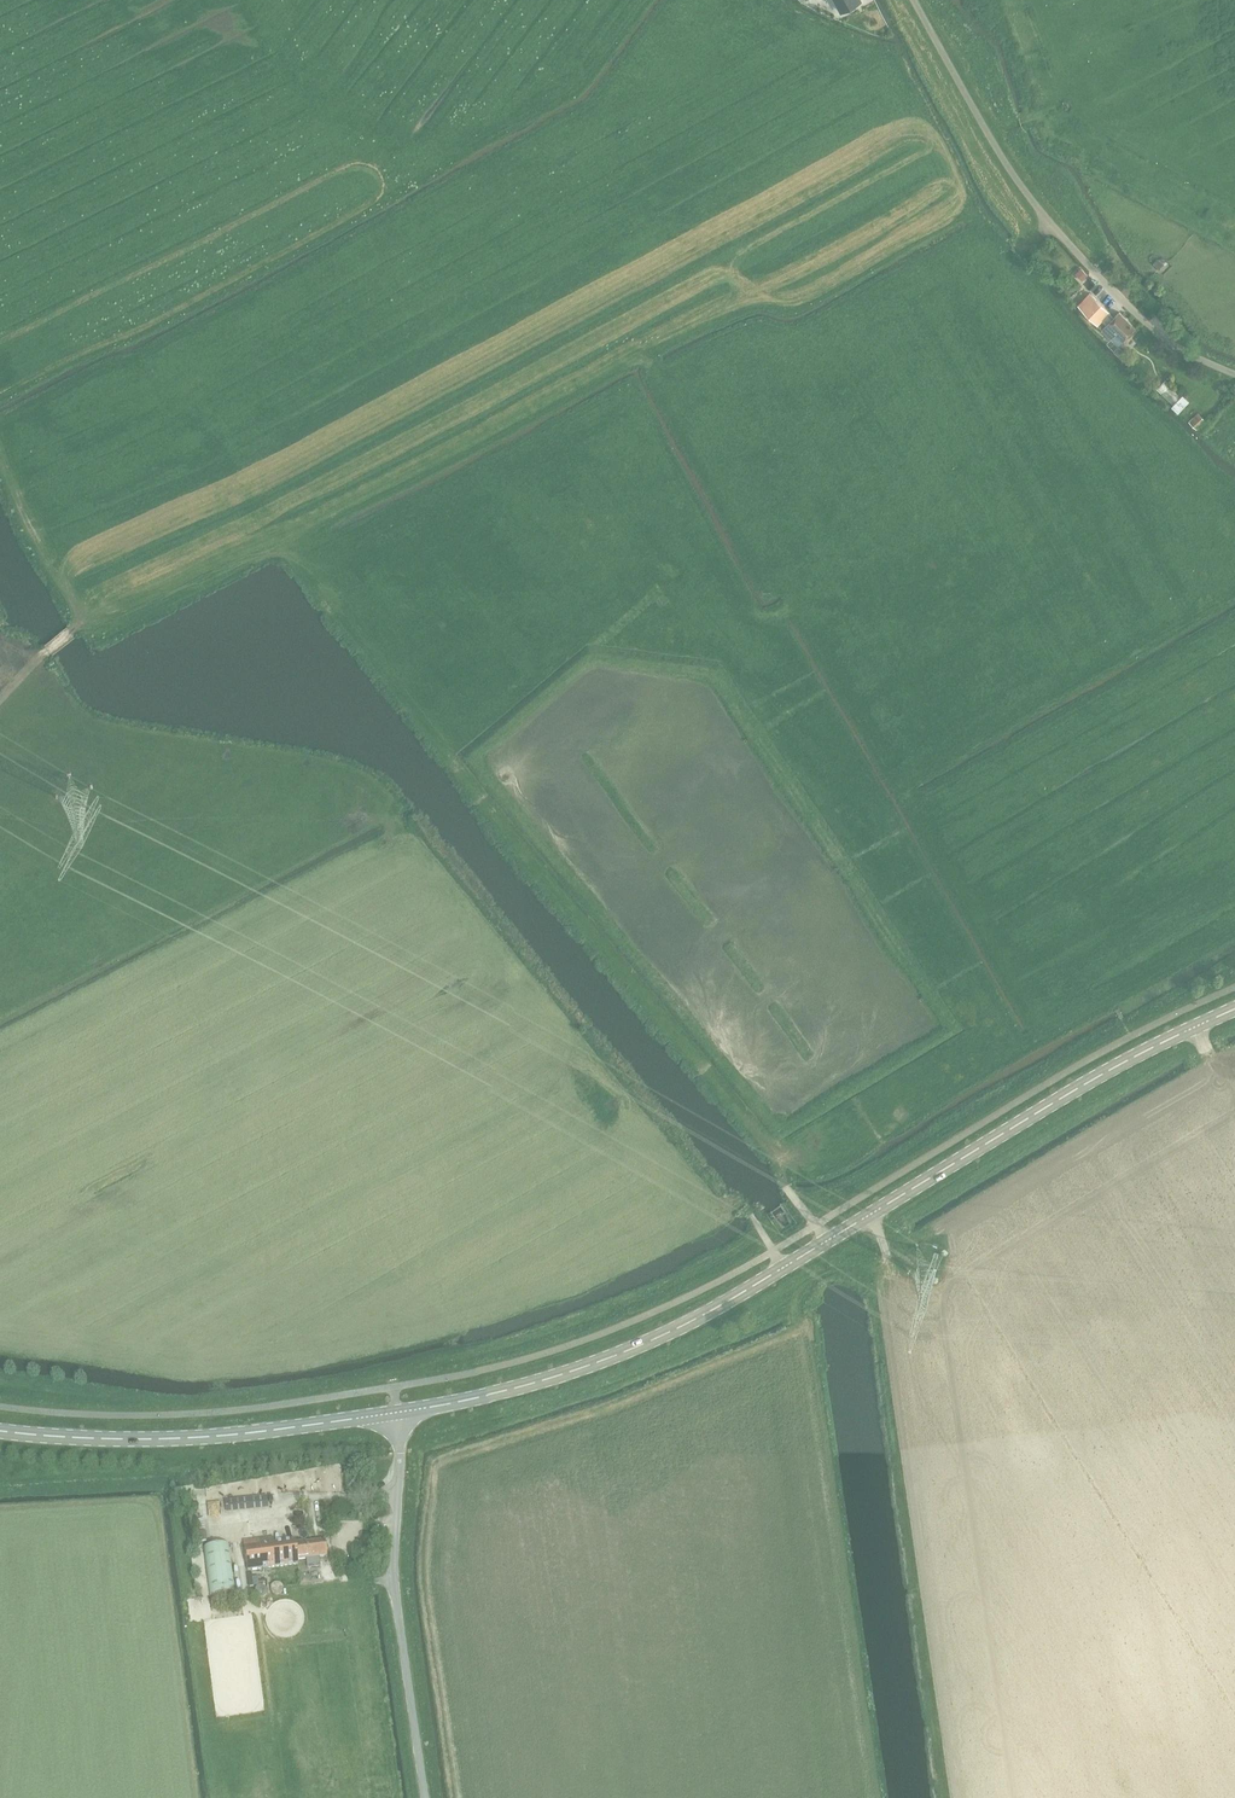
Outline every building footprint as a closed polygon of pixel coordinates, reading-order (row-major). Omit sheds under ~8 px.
[(842,11),(860,1),(860,0),(835,0),(842,11)] [(1092,294),(1080,306),(1099,326),(1099,325),(1120,346),(1125,340),(1124,338),(1135,327),(1120,312),(1113,319),(1109,315),(1111,312),(1092,294)] [(1183,395),(1172,406),(1179,412),(1189,401),(1183,395)] [(1198,414),(1189,422),(1197,430),(1205,423),(1198,414)] [(244,1542),(247,1571),(298,1564),(298,1560),(327,1556),(325,1541),(306,1544),(305,1541),(295,1542),(295,1541),(260,1545),(259,1540),(244,1542)] [(222,1594),(236,1592),(230,1544),(203,1548),(209,1596),(222,1594)]
